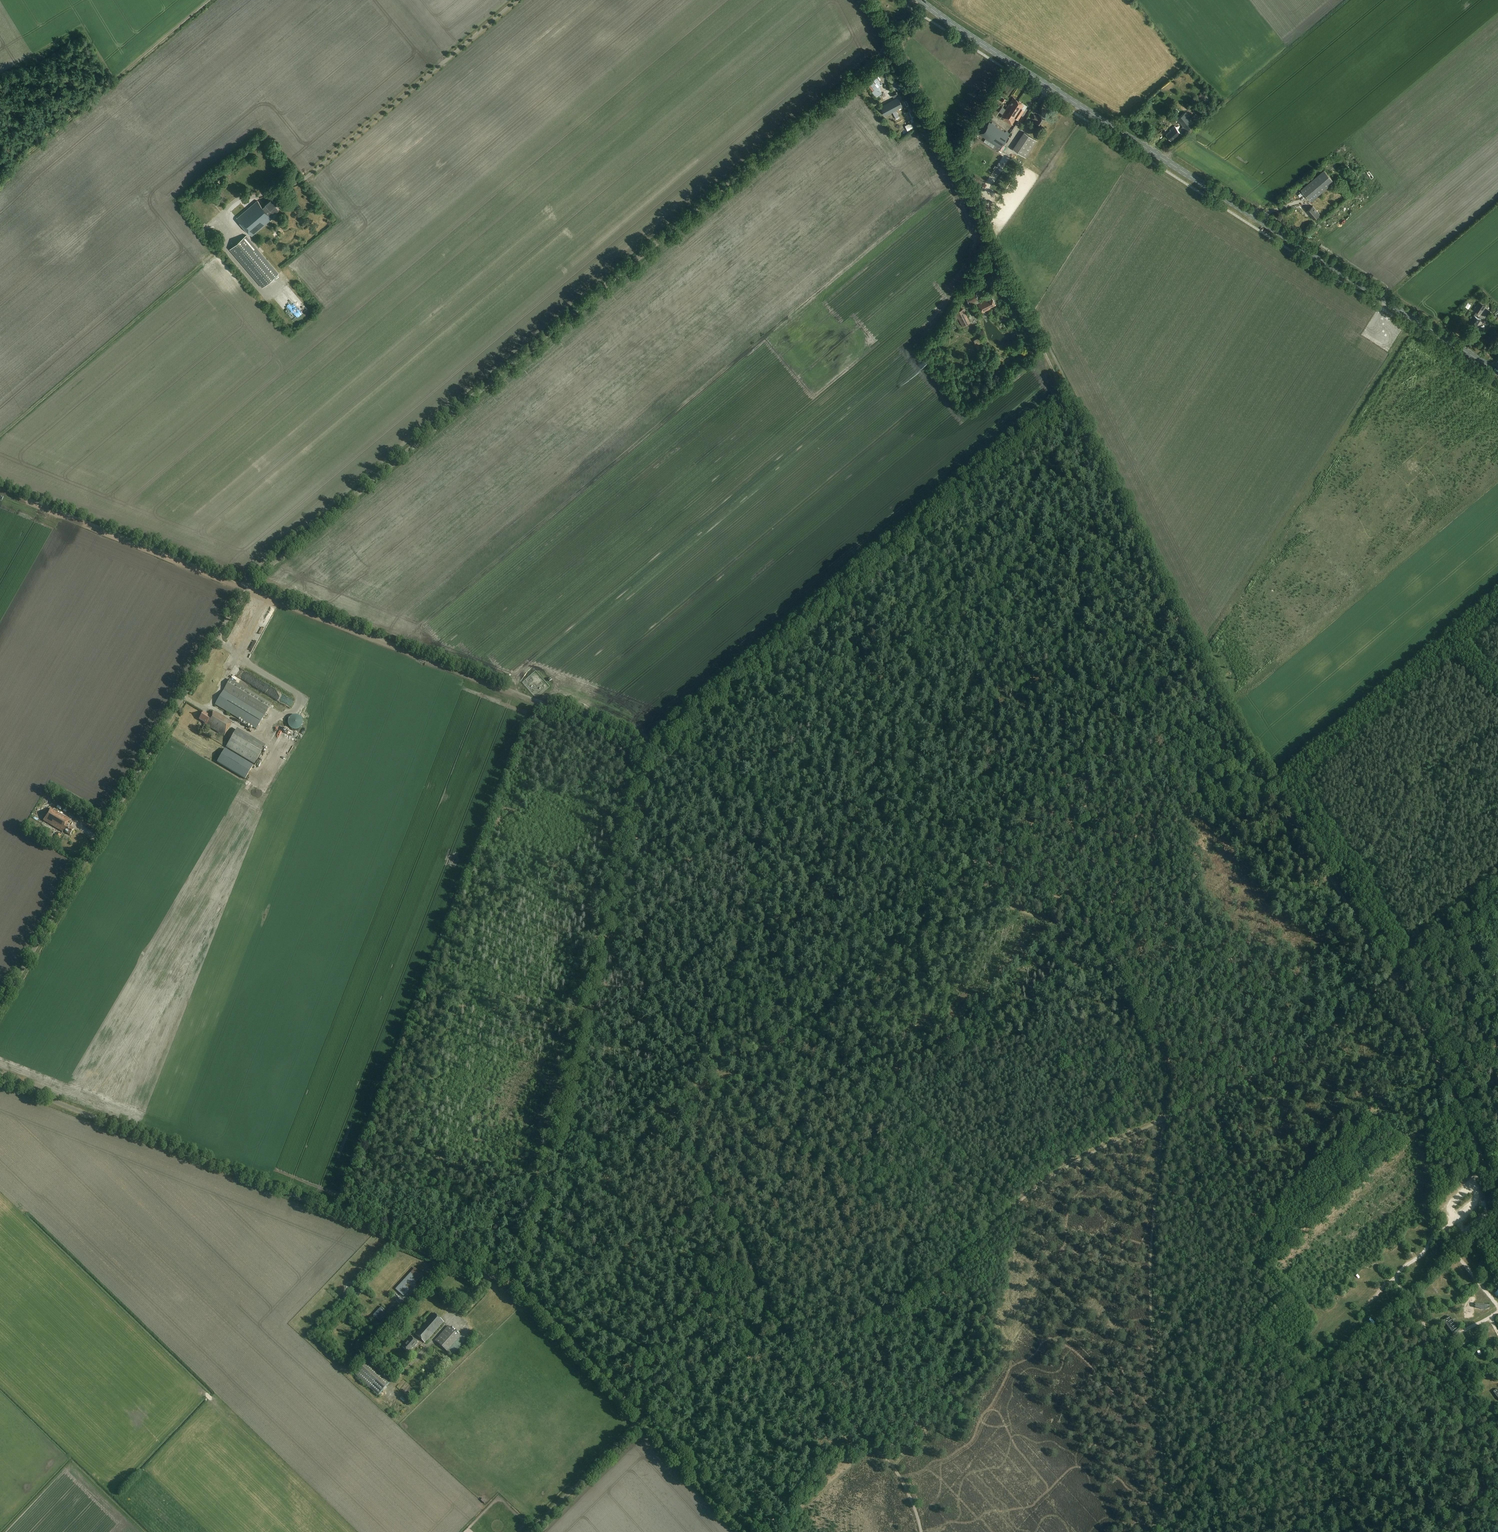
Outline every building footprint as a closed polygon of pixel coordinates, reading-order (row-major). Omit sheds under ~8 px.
[(895,76),(891,78),(896,88),(900,86),(895,76)] [(881,97),(885,108),(898,104),(894,93),(881,97)] [(1018,120),(1024,110),(1022,108),(1024,104),(1013,97),(1001,116),(1004,118),(1003,119),(1011,124),(1015,118),(1018,120)] [(896,108),(890,113),(894,117),(900,112),(896,108)] [(1195,124),(1186,112),(1177,119),(1183,127),(1179,130),(1175,125),(1170,129),(1171,130),(1166,134),(1172,140),(1173,139),(1174,141),(1183,134),(1181,133),(1185,129),(1186,131),(1195,124)] [(1038,117),(1034,114),(1032,117),(1037,120),(1035,122),(1041,126),(1045,118),(1039,115),(1038,117)] [(917,120),(912,123),(915,128),(920,126),(917,120)] [(983,127),(1004,141),(1009,133),(1006,131),(1005,132),(989,122),(987,125),(985,123),(983,127)] [(998,151),(1004,141),(983,127),(979,134),(995,145),(993,148),(998,151)] [(1037,141),(1024,132),(1012,149),(1026,158),(1037,141)] [(1334,181),(1324,169),(1301,189),(1312,201),(1334,181)] [(218,176),(213,180),(217,185),(222,181),(218,176)] [(228,213),(239,225),(249,236),(271,217),(270,216),(274,213),(279,209),(275,205),(277,203),(273,198),(266,204),(267,205),(263,208),(258,202),(251,209),(243,200),(228,213)] [(1320,213),(1313,205),(1307,211),(1314,219),(1320,213)] [(247,238),(245,236),(229,250),(261,288),(278,274),(247,238)] [(966,298),(968,302),(978,298),(976,294),(966,298)] [(990,298),(989,296),(978,302),(983,313),(991,309),(990,307),(996,304),(992,297),(990,298)] [(1486,306),(1479,301),(1474,310),(1481,314),(1486,306)] [(970,322),(963,309),(955,313),(962,326),(970,322)] [(1481,319),(1474,315),(1469,322),(1476,327),(1481,319)] [(393,660),(392,664),(403,668),(404,663),(393,660)] [(231,672),(245,681),(249,676),(235,667),(231,672)] [(541,690),(546,687),(536,672),(530,677),(532,680),(527,684),(535,694),(541,690)] [(256,729),(271,704),(229,679),(215,704),(256,729)] [(232,723),(213,711),(210,717),(203,712),(198,719),(204,723),(204,724),(224,736),(232,723)] [(292,729),(295,730),(298,730),(301,729),(303,726),(303,723),(303,720),(301,717),(298,716),(295,715),(292,716),(290,718),(288,721),(288,724),(289,727),(292,729)] [(266,746),(237,728),(235,732),(232,730),(229,735),(232,737),(217,762),(245,779),(266,746)] [(69,835),(73,829),(66,825),(69,820),(50,808),(43,820),(62,832),(62,831),(69,835)] [(58,842),(61,837),(60,837),(61,836),(57,833),(53,839),(58,842)] [(404,1297),(423,1276),(416,1268),(396,1289),(404,1297)] [(425,1342),(444,1321),(434,1312),(415,1334),(425,1342)] [(1444,1322),(1453,1334),(1456,1332),(1458,1330),(1449,1317),(1448,1318),(1444,1322)] [(460,1325),(460,1328),(458,1328),(459,1335),(466,1334),(466,1335),(469,1334),(467,1323),(460,1325)] [(453,1356),(466,1342),(449,1326),(436,1341),(453,1356)] [(413,1347),(418,1342),(410,1335),(406,1340),(407,1341),(402,1347),(408,1352),(413,1346),(413,1347)] [(379,1396),(393,1380),(370,1360),(356,1375),(379,1396)]
